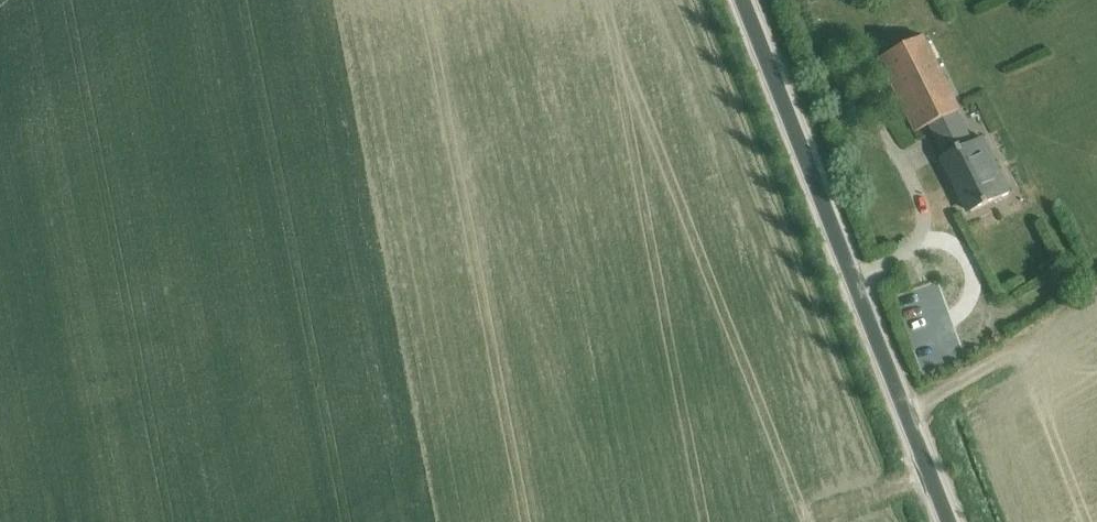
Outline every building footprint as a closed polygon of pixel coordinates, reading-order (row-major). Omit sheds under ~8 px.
[(1014,16),(1020,0),(1001,0),(997,10),(1014,16)] [(946,157),(944,158),(971,213),(1010,194),(983,139),(956,152),(941,120),(959,111),(923,37),(879,59),(916,133),(930,126),(946,157)]
